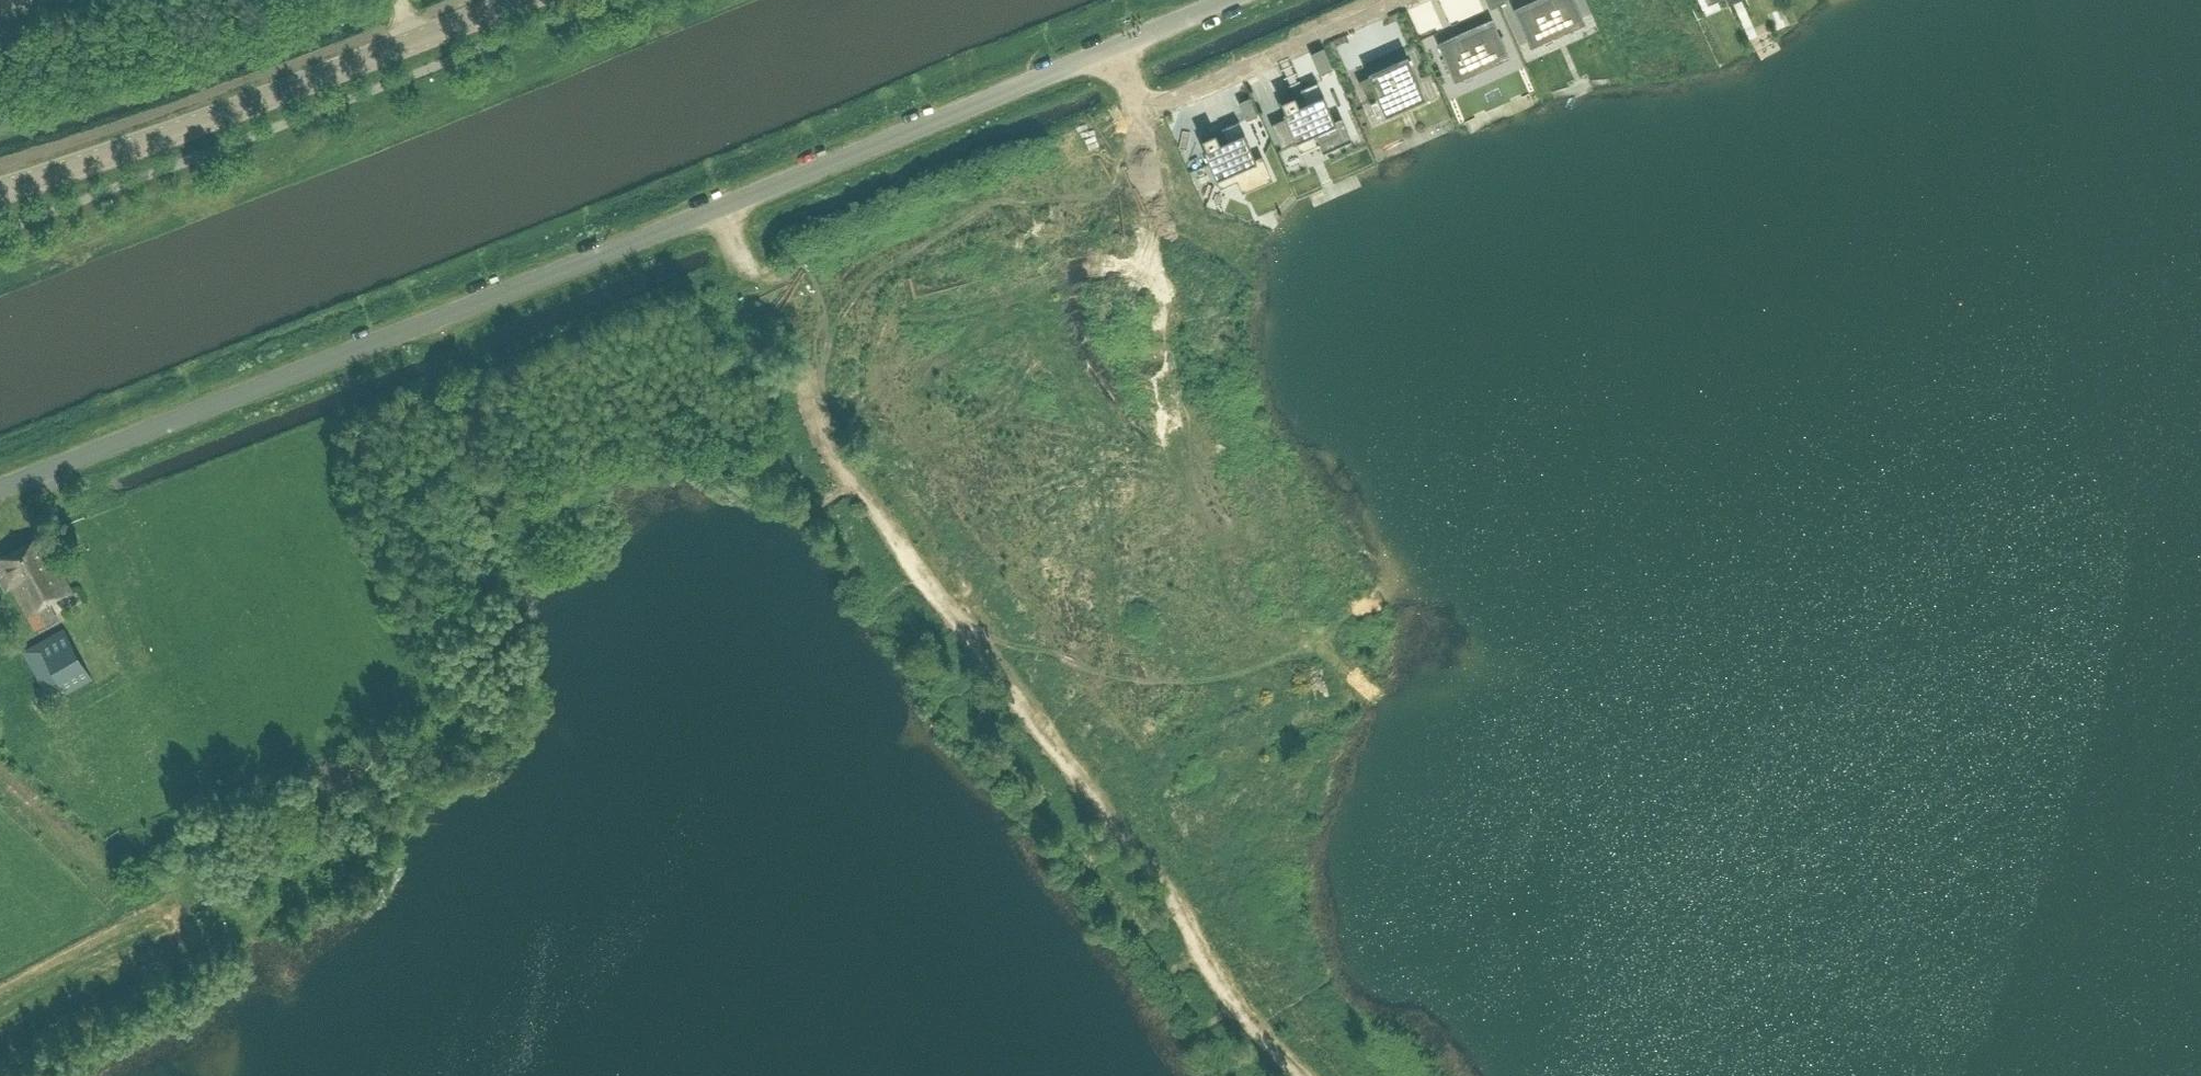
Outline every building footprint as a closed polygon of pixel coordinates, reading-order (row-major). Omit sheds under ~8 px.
[(1497,0),(1486,0),(1490,8),(1499,4),(1497,0)] [(1517,13),(1529,41),(1582,18),(1574,0),(1548,0),(1517,13)] [(1439,43),(1453,75),(1505,52),(1493,24),(1456,40),(1454,36),(1439,43)] [(1310,53),(1320,74),(1333,68),(1323,47),(1310,53)] [(1371,74),(1375,82),(1363,87),(1366,95),(1365,96),(1367,101),(1380,96),(1386,110),(1421,95),(1406,60),(1371,74)] [(1320,142),(1324,150),(1349,138),(1340,118),(1334,121),(1317,81),(1300,88),(1304,98),(1297,101),(1294,94),(1280,100),(1282,106),(1284,110),(1282,111),(1299,151),(1320,142)] [(1249,96),(1238,101),(1246,119),(1257,114),(1249,96)] [(1203,149),(1220,187),(1238,179),(1243,189),(1269,177),(1260,157),(1256,158),(1238,120),(1221,127),(1226,139),(1219,141),(1215,131),(1201,138),(1205,148),(1203,149)] [(0,558),(0,559),(1,561),(0,562),(0,579),(6,589),(13,586),(26,613),(28,612),(37,630),(59,618),(49,600),(70,589),(43,536),(0,558)] [(64,627),(23,650),(45,694),(63,684),(68,692),(93,678),(64,627)]
